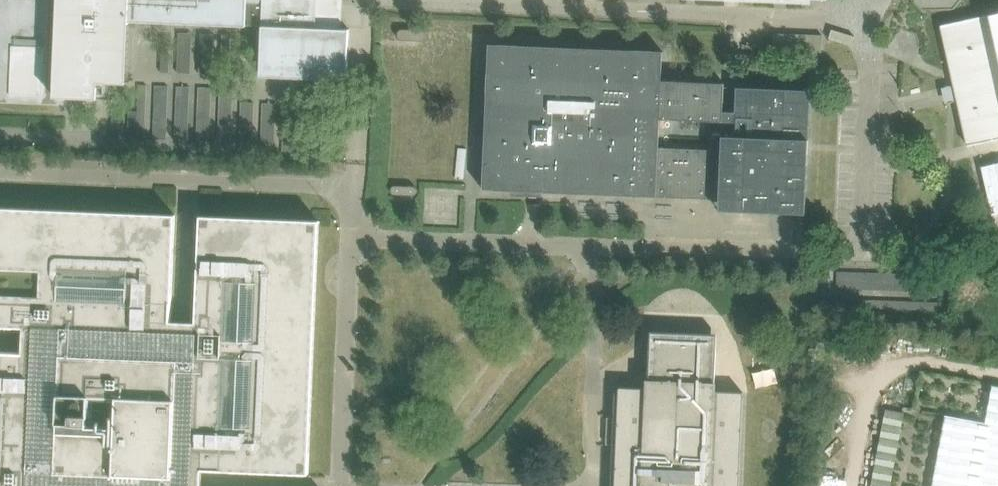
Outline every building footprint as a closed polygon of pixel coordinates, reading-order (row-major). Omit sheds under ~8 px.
[(131,81),(133,19),(246,23),(246,24),(262,25),(260,75),(347,79),(350,29),(336,28),(337,0),(6,0),(3,93),(102,97),(103,80),(131,81)] [(941,26),(941,27),(942,27),(968,143),(967,143),(967,144),(969,144),(969,145),(970,145),(970,144),(997,138),(997,13),(943,25),(943,24),(942,24),(943,26),(941,26)] [(403,40),(421,40),(422,40),(423,40),(425,39),(426,38),(426,37),(426,36),(427,35),(426,34),(426,33),(426,32),(425,31),(424,30),(423,29),(422,29),(402,28),(401,29),(400,30),(399,30),(398,31),(398,32),(397,33),(397,34),(398,35),(398,37),(399,37),(399,38),(400,39),(401,39),(403,40)] [(489,43),(483,189),(716,199),(716,185),(720,185),(719,209),(743,211),(806,213),(811,90),(737,86),(735,111),(724,111),(725,82),(662,79),(663,50),(489,43)] [(762,54),(736,53),(736,62),(762,63),(762,54)] [(323,128),(323,136),(339,137),(340,129),(323,128)] [(994,215),(997,214),(997,161),(981,165),(994,215)] [(395,194),(413,195),(414,195),(415,195),(415,194),(416,194),(417,193),(418,192),(418,191),(418,190),(418,189),(417,188),(417,187),(416,187),(415,186),(414,186),(395,185),(394,185),(393,186),(392,186),(391,187),(391,188),(391,189),(391,190),(391,191),(391,192),(392,192),(393,193),(393,194),(394,194),(395,194)] [(190,481),(198,481),(198,480),(200,480),(200,469),(309,473),(319,220),(200,215),(196,322),(185,321),(171,321),(175,214),(0,207),(0,326),(36,327),(35,340),(27,340),(27,341),(25,341),(25,352),(0,351),(0,485),(190,485),(190,481)] [(648,388),(619,386),(615,485),(739,485),(743,391),(715,390),(717,334),(650,331),(648,388)] [(904,411),(885,407),(870,485),(889,485),(904,411)] [(946,414),(932,485),(997,485),(997,424),(946,414)]
